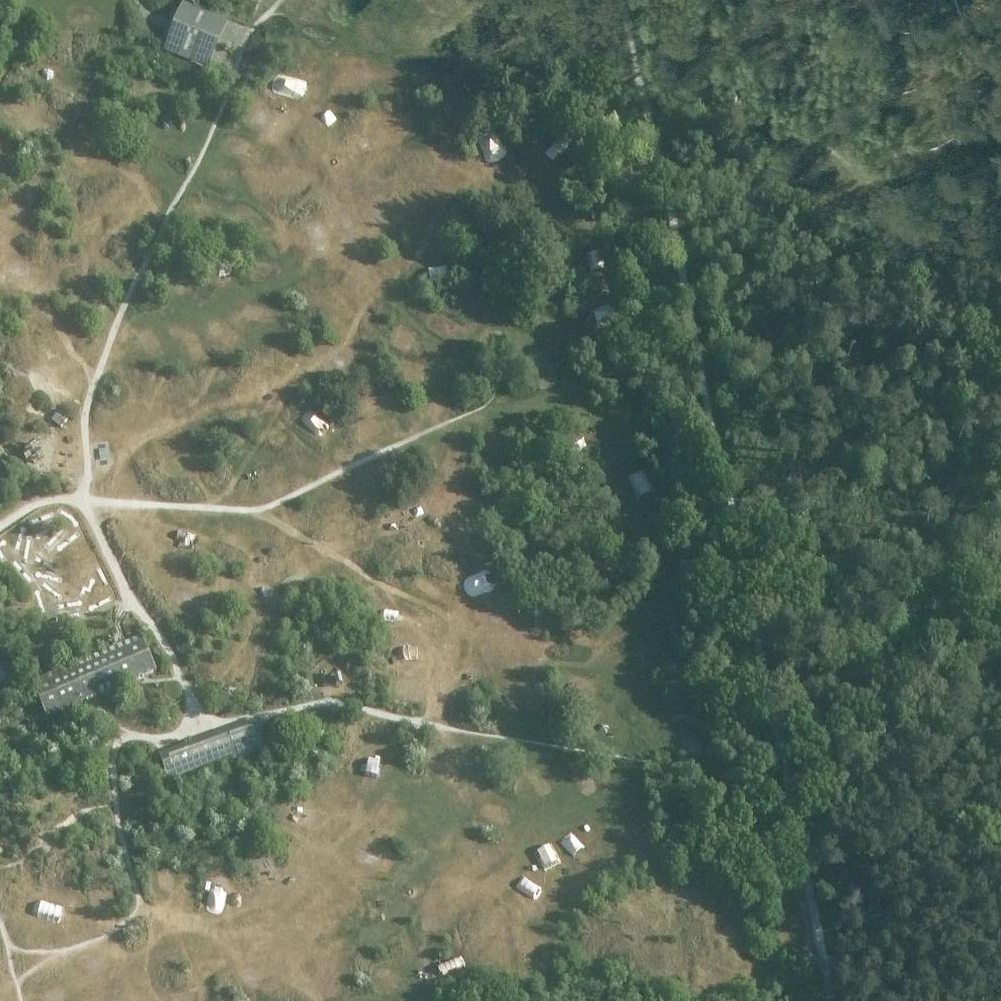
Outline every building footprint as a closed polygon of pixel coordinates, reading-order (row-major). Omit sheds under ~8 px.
[(172,48),(203,61),(218,23),(187,10),(172,48)] [(68,419),(58,410),(49,420),(59,429),(68,419)] [(45,646),(39,633),(21,640),(27,654),(45,646)] [(123,645),(45,678),(59,713),(76,705),(136,680),(147,675),(154,672),(139,638),(128,643),(123,645)] [(159,755),(168,778),(258,746),(250,723),(159,755)]
